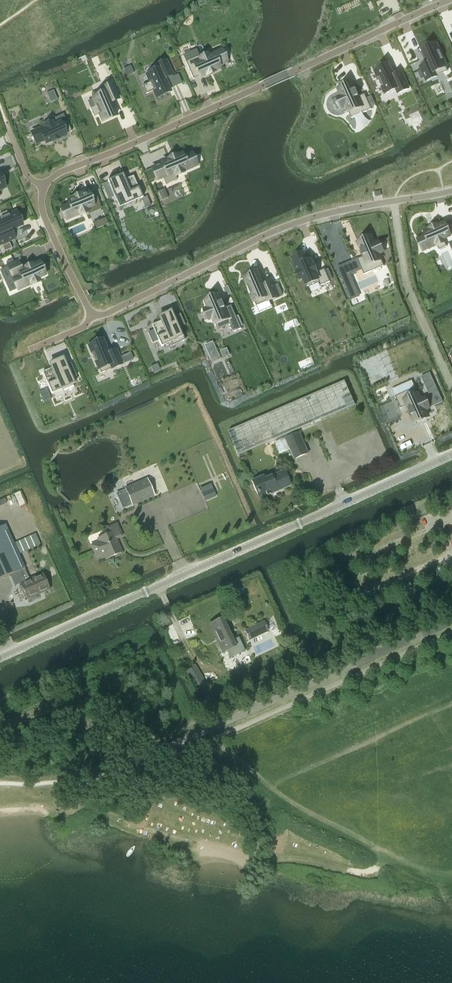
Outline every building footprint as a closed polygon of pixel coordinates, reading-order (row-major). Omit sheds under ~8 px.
[(428,63),(420,67),(427,81),(448,71),(443,59),(439,51),(436,44),(431,46),(425,48),(426,49),(422,50),(426,58),(428,63)] [(185,62),(193,79),(199,76),(200,77),(206,74),(207,75),(214,72),(214,71),(219,69),(217,65),(225,62),(225,60),(227,59),(224,52),(221,53),(221,51),(208,57),(207,55),(200,58),(199,56),(185,62)] [(150,82),(142,86),(146,94),(153,91),(156,98),(161,95),(161,96),(167,93),(170,92),(169,90),(164,78),(172,75),(166,61),(156,66),(158,70),(146,75),(150,82)] [(380,69),(375,71),(378,78),(381,87),(382,86),(385,94),(396,89),(398,93),(408,89),(401,73),(394,76),(392,73),(388,65),(385,67),(385,66),(380,69)] [(338,98),(331,101),(335,111),(342,108),(346,106),(351,118),(371,109),(365,94),(359,96),(356,90),(355,90),(352,83),(339,89),(342,96),(338,98)] [(112,85),(91,94),(93,99),(96,106),(91,108),(94,116),(100,114),(103,121),(107,119),(108,120),(113,117),(116,115),(110,102),(118,99),(112,85)] [(45,127),(32,133),(37,144),(45,140),(46,143),(51,141),(51,142),(59,139),(59,138),(65,135),(65,134),(71,131),(66,120),(53,126),(51,120),(51,119),(43,123),(45,127)] [(162,164),(152,168),(157,180),(174,172),(175,176),(183,173),(183,171),(196,166),(191,155),(183,158),(181,155),(176,157),(176,156),(168,159),(169,160),(162,163),(162,164)] [(409,183),(420,177),(418,172),(411,175),(409,171),(404,173),(409,183)] [(109,180),(107,181),(114,196),(116,195),(120,204),(131,199),(132,201),(140,198),(141,198),(143,198),(133,176),(124,180),(118,183),(116,178),(110,181),(110,180),(109,180)] [(70,205),(62,208),(66,219),(79,214),(80,215),(87,212),(88,212),(86,208),(99,203),(94,191),(88,194),(87,193),(81,196),(81,195),(73,198),(73,199),(68,201),(70,205)] [(0,219),(0,245),(14,238),(10,231),(22,225),(20,222),(21,222),(18,217),(16,212),(9,215),(7,212),(0,215),(0,218),(0,219)] [(419,239),(423,250),(436,245),(439,250),(447,247),(443,239),(451,235),(451,224),(451,222),(444,225),(444,224),(438,227),(437,226),(430,229),(430,230),(425,232),(427,236),(419,239)] [(363,257),(357,259),(364,275),(384,266),(379,254),(382,252),(378,242),(374,244),(371,237),(358,243),(361,249),(360,250),(363,257)] [(304,254),(293,258),(298,271),(297,272),(300,280),(304,278),(307,287),(317,282),(319,287),(330,282),(325,269),(317,272),(314,265),(313,265),(310,260),(307,262),(304,254)] [(17,262),(8,266),(18,289),(31,284),(31,285),(39,282),(38,278),(44,275),(39,263),(32,266),(32,265),(24,268),(25,269),(21,271),(17,262)] [(250,277),(245,279),(248,286),(247,286),(251,294),(256,306),(278,297),(272,283),(264,286),(262,281),(258,273),(255,274),(249,276),(250,277)] [(350,274),(342,278),(351,300),(359,297),(350,274)] [(205,310),(204,311),(207,319),(209,318),(209,320),(213,318),(218,330),(231,325),(234,332),(241,329),(231,306),(226,308),(223,301),(222,302),(219,295),(206,301),(208,308),(205,309),(205,310)] [(161,321),(152,325),(161,347),(163,346),(163,345),(170,342),(172,346),(184,341),(183,337),(185,337),(173,309),(171,310),(171,311),(159,316),(161,321)] [(94,344),(89,346),(92,353),(91,353),(95,362),(95,361),(100,373),(122,364),(116,350),(108,353),(106,348),(102,340),(99,342),(99,341),(93,344),(94,344)] [(121,357),(124,363),(133,359),(130,353),(121,357)] [(52,368),(42,372),(52,394),(54,393),(53,393),(75,383),(70,372),(63,357),(61,357),(62,358),(50,363),(52,368)] [(412,380),(392,389),(395,396),(395,397),(401,409),(407,406),(409,410),(408,410),(411,416),(412,416),(415,423),(428,417),(425,410),(429,409),(424,398),(421,400),(415,388),(412,380)] [(345,381),(228,431),(239,455),(355,405),(345,381)] [(46,390),(39,393),(43,402),(50,399),(46,390)] [(279,454),(290,449),(294,458),(308,452),(299,432),(286,438),(275,443),(279,454)] [(284,470),(264,479),(263,476),(253,481),(261,500),(267,497),(266,496),(291,485),(284,470)] [(125,490),(116,494),(123,508),(132,504),(132,505),(154,496),(147,479),(125,489),(125,490)] [(212,489),(201,494),(204,500),(215,495),(212,489)] [(11,494),(14,505),(25,502),(21,491),(11,494)] [(123,536),(117,524),(108,528),(110,533),(98,538),(100,541),(92,545),(96,556),(104,552),(107,558),(122,552),(117,538),(123,536)] [(0,527),(0,579),(20,570),(24,568),(25,568),(18,555),(40,545),(35,534),(13,544),(5,525),(0,527)] [(24,568),(20,570),(25,581),(20,583),(27,599),(49,589),(42,573),(29,579),(24,568)] [(234,640),(223,618),(209,625),(223,652),(227,650),(231,657),(245,650),(238,638),(234,640)] [(263,621),(245,630),(250,639),(268,630),(263,621)] [(200,673),(189,679),(196,690),(206,684),(200,673)]
